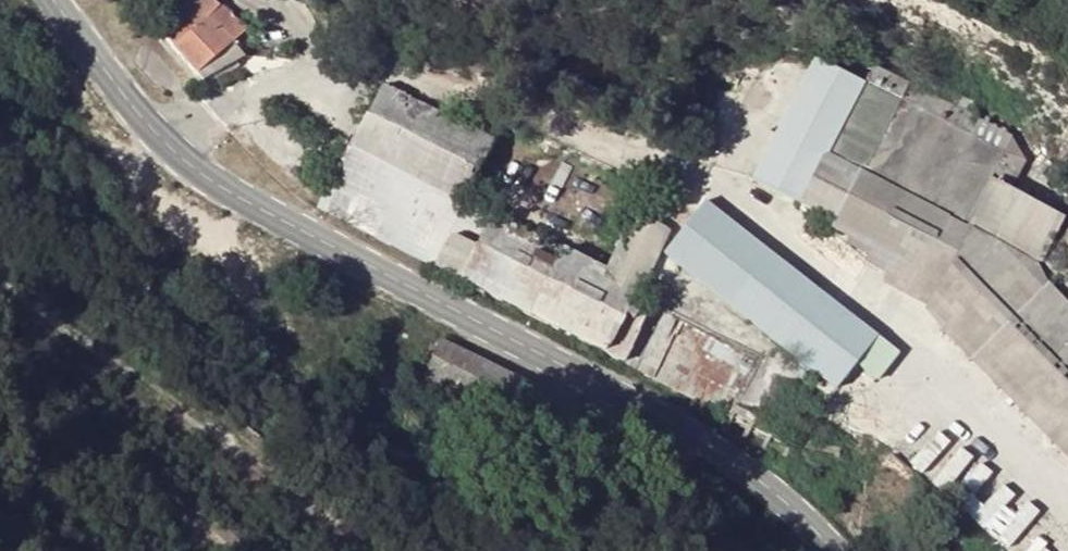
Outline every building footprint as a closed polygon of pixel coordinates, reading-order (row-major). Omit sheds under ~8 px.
[(175,53),(210,18),(235,44),(250,29),(220,0),(191,0),(159,37),(175,53)] [(210,18),(175,53),(202,77),(235,44),(210,18)] [(832,45),(807,94),(881,134),(907,81),(832,45)] [(385,81),(319,207),(727,420),(759,361),(457,203),(492,137),(385,81)] [(786,137),(807,147),(860,175),(876,183),(896,142),(881,134),(807,94),(786,137)] [(860,175),(807,147),(788,187),(840,214),(857,181),(860,175)] [(878,339),(704,199),(662,251),(836,390),(878,339)] [(600,424),(442,342),(427,369),(465,389),(510,413),(528,422),(562,440),(585,452),(600,424)] [(455,408),(465,389),(427,369),(417,388),(455,408)] [(521,435),(528,422),(510,413),(504,425),(521,435)]
